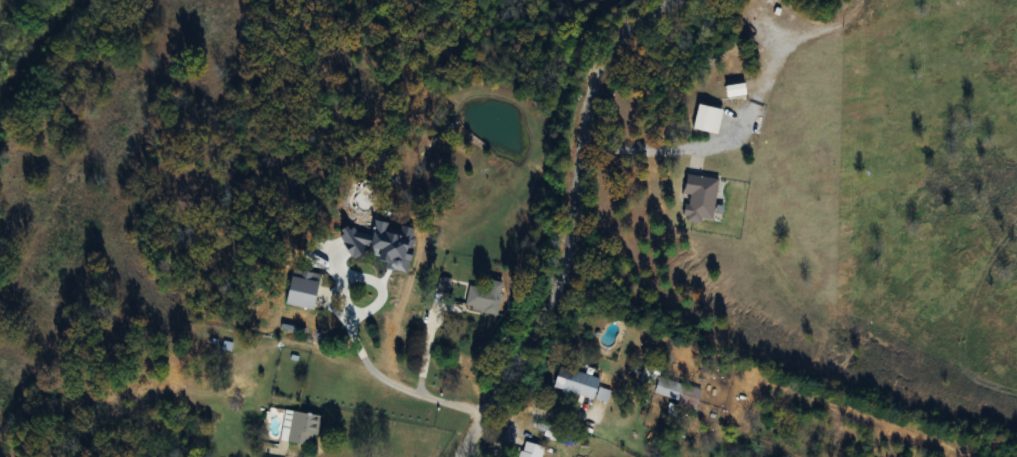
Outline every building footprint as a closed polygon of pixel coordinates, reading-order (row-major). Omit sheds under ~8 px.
[(692,128),(716,133),(722,109),(697,103),(692,128)] [(712,222),(717,177),(685,174),(683,193),(687,194),(684,219),(712,222)] [(407,232),(412,218),(386,209),(381,222),(407,232)] [(450,279),(439,276),(436,291),(446,294),(450,279)] [(495,315),(501,292),(468,284),(463,307),(495,315)] [(593,398),(598,377),(558,367),(553,388),(593,398)] [(653,395),(694,407),(700,389),(659,376),(653,395)] [(608,392),(600,389),(596,399),(605,402),(608,392)] [(319,416),(285,410),(279,440),(313,447),(319,416)] [(541,446),(520,442),(518,456),(539,456),(541,446)]
